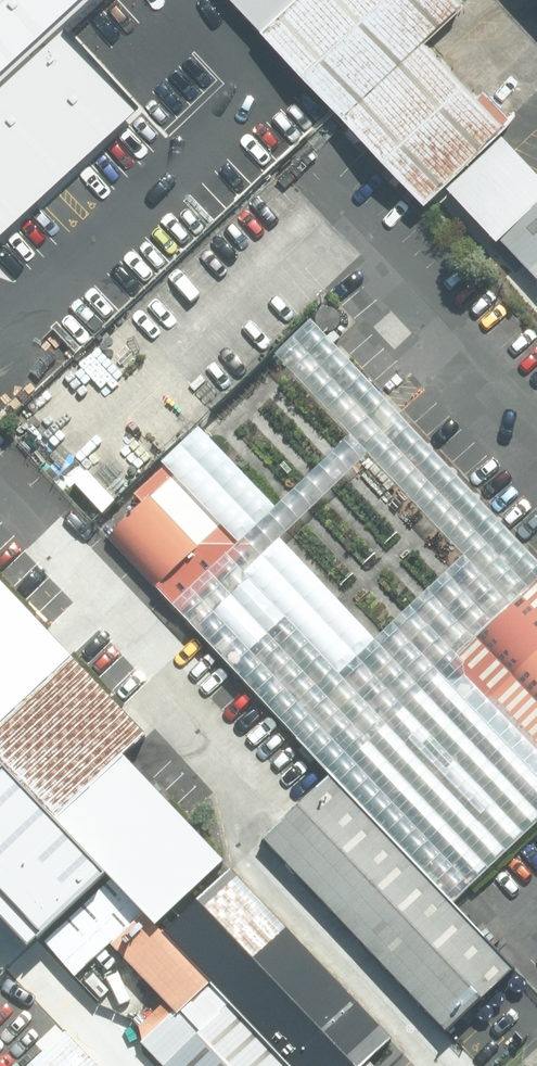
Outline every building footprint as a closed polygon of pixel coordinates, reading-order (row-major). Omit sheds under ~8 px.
[(12,85),(105,0),(0,0),(0,95),(12,85)] [(252,32),(286,0),(222,0),(252,32)] [(445,0),(286,0),(252,32),(250,32),(332,119),(414,42),(452,7),(445,0)] [(414,42),(332,119),(412,205),(434,184),(490,131),(495,128),(414,42)] [(0,95),(0,233),(81,160),(12,85),(0,95)] [(490,131),(434,184),(486,240),(491,236),(536,285),(536,182),(490,131)] [(233,549),(154,465),(92,524),(171,607),(233,549)] [(0,586),(0,763),(156,934),(222,873),(122,763),(144,743),(0,586)] [(454,664),(536,755),(536,589),(454,664)] [(499,986),(322,792),(256,851),(433,1045),(499,986)] [(222,873),(156,934),(202,984),(276,1065),(399,1065),(222,873)] [(202,984),(128,1051),(142,1065),(276,1065),(202,984)] [(51,1033),(15,1065),(81,1065),(51,1033)]
